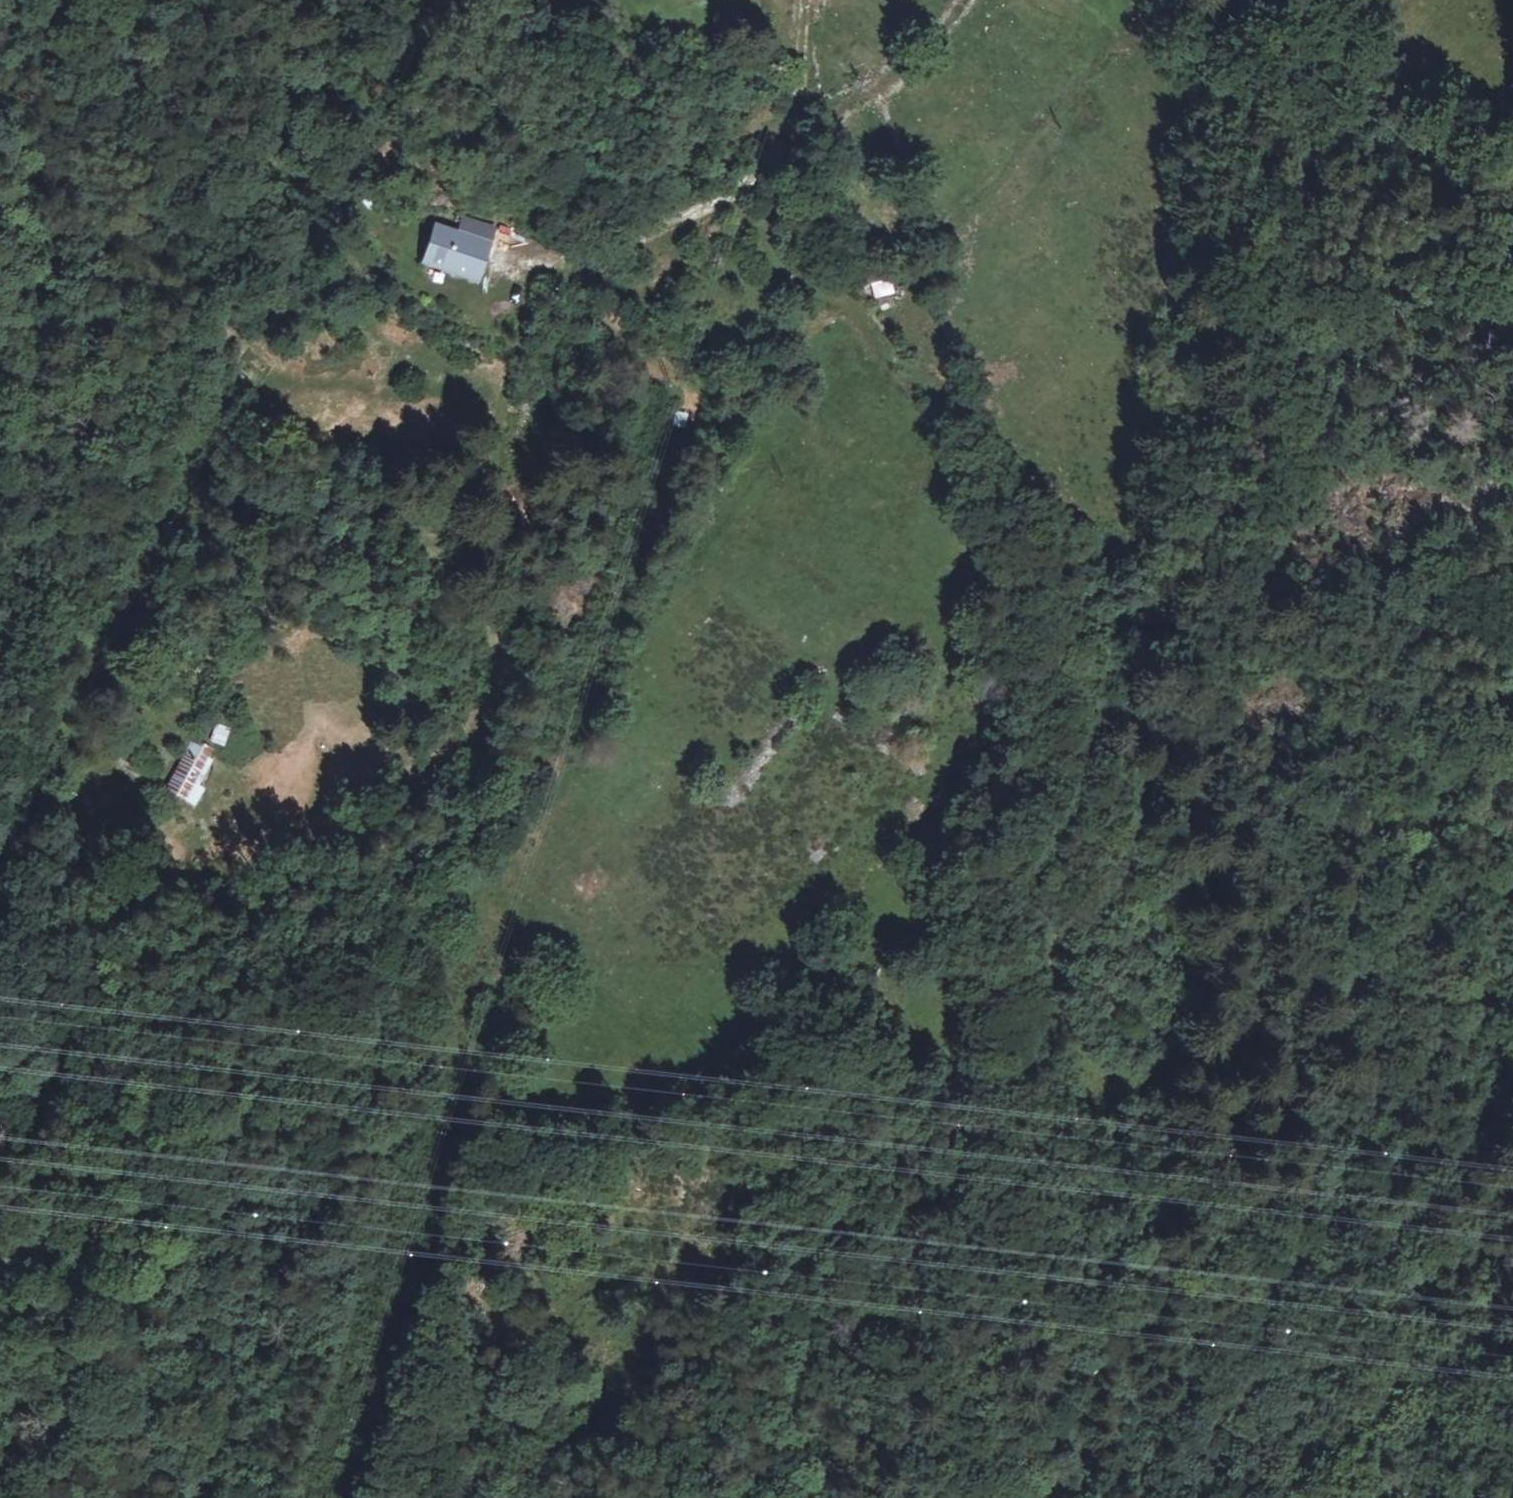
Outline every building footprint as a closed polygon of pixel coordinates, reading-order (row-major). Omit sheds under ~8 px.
[(458,218),(436,263),(473,281),(494,235),(458,218)] [(893,279),(873,281),(875,296),(895,295),(893,279)] [(213,724),(209,743),(225,746),(229,727),(213,724)] [(166,793),(196,804),(215,750),(185,740),(166,793)]
